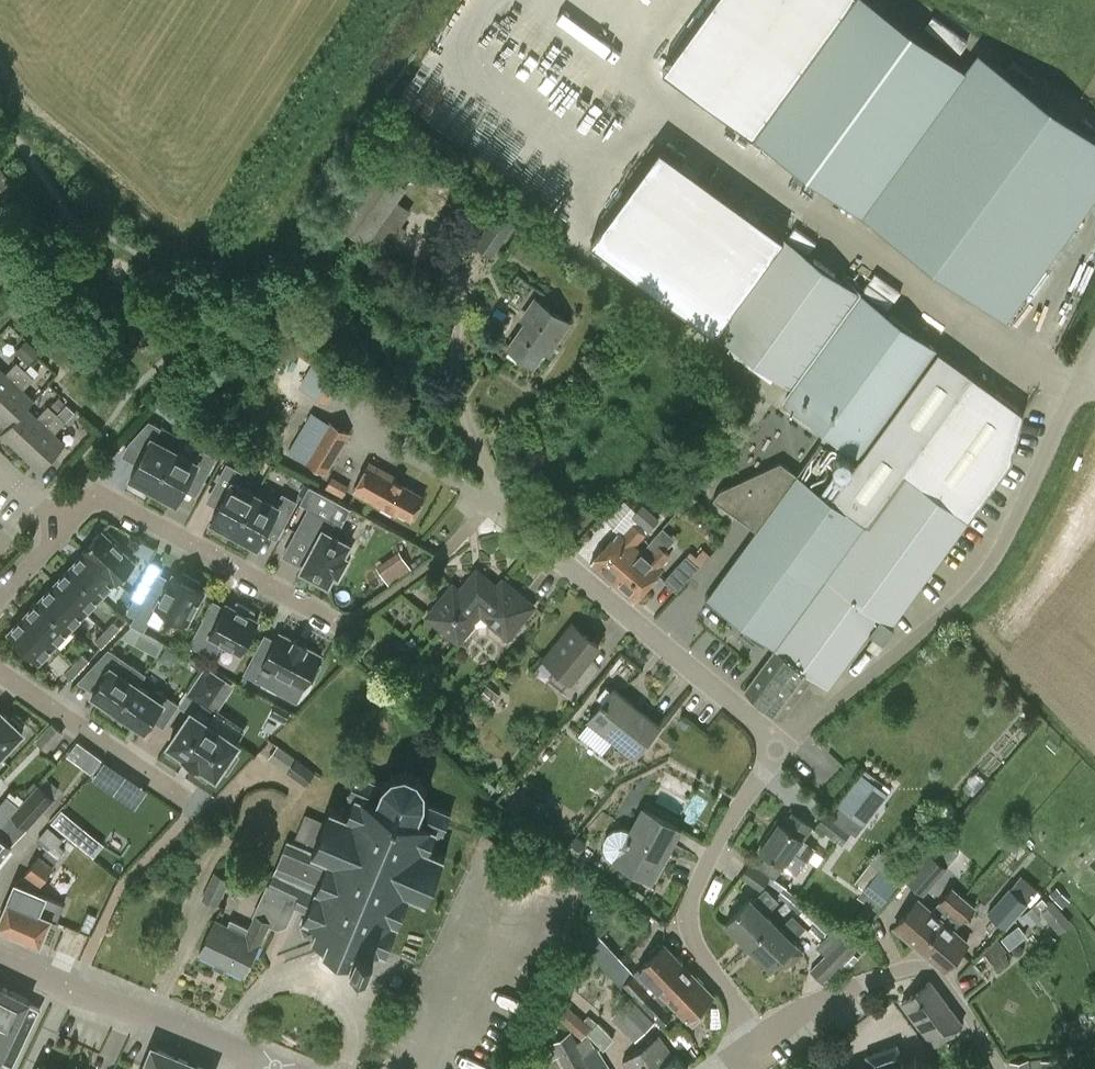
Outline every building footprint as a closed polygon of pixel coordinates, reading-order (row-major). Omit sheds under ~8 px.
[(664,67),(753,132),(751,135),(862,215),(862,214),(1007,319),(1094,197),(1094,135),(980,52),(967,70),(870,0),(713,0),(664,67)] [(659,147),(591,241),(715,332),(792,389),(783,401),(860,456),(831,498),(797,473),(781,461),(720,489),(714,498),(756,529),(706,598),(706,599),(775,649),(769,657),(744,691),(783,719),(805,688),(813,677),(828,687),(869,631),(883,641),(893,627),(891,625),(969,519),(968,518),(1010,461),(1022,411),(974,376),(940,350),(861,293),(784,237),(783,238),(659,147)] [(369,158),(329,216),(367,243),(397,199),(407,185),(405,183),(369,158)] [(0,166),(0,189),(11,181),(0,166)] [(498,210),(475,244),(493,255),(514,223),(515,224),(516,222),(498,210)] [(539,299),(508,346),(533,362),(550,337),(554,339),(568,318),(539,299)] [(14,347),(24,363),(38,354),(29,338),(14,347)] [(5,373),(0,368),(0,396),(25,369),(17,361),(5,373)] [(302,389),(320,395),(329,368),(311,362),(302,389)] [(25,369),(0,396),(0,419),(7,426),(27,408),(34,400),(22,389),(34,377),(25,369)] [(27,408),(7,426),(0,434),(20,452),(57,412),(49,404),(37,417),(27,408)] [(66,420),(57,412),(20,452),(40,471),(65,444),(54,433),(66,420)] [(326,423),(304,460),(327,474),(352,432),(329,418),(326,423)] [(161,427),(149,421),(130,441),(145,449),(131,475),(140,480),(139,483),(153,491),(176,447),(156,436),(161,427)] [(202,450),(197,459),(176,447),(153,491),(167,499),(168,496),(177,500),(191,474),(203,481),(216,457),(202,450)] [(397,477),(385,470),(369,461),(352,491),(396,516),(397,513),(411,520),(424,496),(395,480),(397,477)] [(213,486),(225,493),(211,519),(221,524),(220,527),(232,534),(256,491),(235,479),(240,470),(226,463),(213,486)] [(333,476),(325,489),(342,498),(349,485),(333,476)] [(333,507),(337,499),(311,486),(307,493),(333,507)] [(278,503),(256,491),(232,534),(248,543),(249,539),(258,544),(272,518),(284,525),(297,501),(283,494),(278,503)] [(607,521),(619,532),(591,563),(613,582),(641,551),(635,546),(647,533),(646,532),(659,517),(643,503),(636,510),(625,500),(607,521)] [(309,507),(296,532),(315,543),(303,566),(302,568),(314,575),(312,578),(324,584),(326,581),(328,582),(334,571),(337,572),(347,554),(344,553),(349,542),(336,535),(342,524),(341,523),(309,507)] [(107,530),(105,532),(102,529),(84,549),(86,550),(116,581),(118,583),(137,562),(119,545),(121,543),(107,530)] [(641,551),(613,582),(634,601),(662,570),(660,568),(672,554),(653,538),(641,551)] [(690,550),(664,579),(677,591),(710,554),(704,548),(696,555),(690,550)] [(100,597),(116,581),(86,550),(70,567),(100,597)] [(387,581),(410,566),(400,551),(377,567),(387,581)] [(100,597),(70,567),(55,583),(85,613),(100,597)] [(143,602),(138,613),(149,620),(160,626),(169,610),(189,621),(206,589),(198,585),(201,579),(183,570),(180,575),(174,572),(172,577),(162,596),(150,589),(143,602)] [(132,597),(135,598),(143,602),(150,589),(154,583),(152,582),(143,577),(139,584),(133,596),(132,597)] [(453,585),(427,616),(458,643),(481,616),(488,622),(492,617),(512,633),(534,606),(502,580),(497,587),(486,578),(470,578),(460,590),(453,585)] [(70,629),(85,613),(55,583),(40,599),(70,629)] [(136,616),(138,613),(143,602),(135,598),(128,611),(136,616)] [(70,629),(40,599),(25,615),(56,644),(70,629)] [(204,617),(190,644),(215,657),(217,652),(222,643),(241,653),(243,654),(261,619),(253,615),(256,611),(237,601),(235,605),(225,600),(223,604),(213,622),(204,617)] [(40,661),(56,644),(25,615),(9,632),(26,648),(24,650),(33,659),(36,657),(40,661)] [(113,620),(104,630),(110,636),(110,635),(119,626),(113,620)] [(573,624),(544,659),(556,669),(570,680),(562,689),(574,699),(596,673),(586,664),(592,656),(591,655),(599,645),(573,624)] [(131,626),(121,636),(134,643),(157,655),(163,642),(140,630),(131,626)] [(105,631),(96,640),(102,646),(111,636),(105,631)] [(255,655),(246,673),(282,692),(289,678),(304,686),(309,678),(313,680),(319,666),(315,664),(321,654),(278,633),(275,639),(264,660),(255,655)] [(140,683),(147,674),(109,649),(86,674),(99,683),(92,694),(102,701),(101,704),(116,714),(140,683)] [(89,659),(82,653),(74,662),(80,669),(89,659)] [(74,662),(65,671),(72,678),(80,669),(74,662)] [(190,713),(169,743),(185,753),(198,762),(213,773),(218,766),(228,773),(240,754),(230,748),(236,739),(213,724),(210,722),(217,712),(211,708),(209,707),(210,705),(227,680),(205,666),(188,691),(201,700),(194,710),(192,709),(190,713)] [(151,691),(140,683),(116,714),(131,725),(133,722),(144,729),(152,718),(164,726),(179,704),(154,687),(151,691)] [(634,757),(660,725),(647,715),(614,688),(588,721),(634,757)] [(269,714),(285,722),(291,711),(275,703),(269,714)] [(0,712),(0,754),(3,752),(5,754),(15,744),(12,742),(23,731),(21,729),(23,727),(14,719),(12,721),(1,710),(0,712)] [(52,722),(36,740),(48,750),(64,732),(52,722)] [(77,742),(67,754),(74,759),(77,756),(78,757),(86,748),(86,747),(79,741),(77,742)] [(290,753),(281,766),(306,784),(316,771),(290,753)] [(249,928),(230,918),(227,925),(260,942),(269,924),(276,928),(277,928),(286,926),(295,907),(300,909),(305,912),(302,918),(305,919),(299,925),(304,935),(312,935),(311,937),(312,937),(317,939),(323,942),(339,948),(369,961),(373,949),(384,954),(409,894),(425,901),(445,855),(428,848),(436,830),(443,833),(451,812),(425,801),(426,787),(418,776),(405,770),(392,773),(382,782),(356,771),(347,793),(353,795),(348,808),(343,806),(338,810),(330,807),(324,821),(305,814),(296,837),(314,844),(311,850),(287,840),(273,872),(270,880),(253,916),(254,916),(249,928)] [(20,805),(11,814),(27,828),(55,797),(39,784),(37,782),(34,780),(26,789),(29,792),(31,793),(25,799),(20,805)] [(515,792),(506,806),(523,816),(532,803),(515,792)] [(3,823),(11,814),(20,805),(25,799),(18,793),(16,796),(13,799),(8,795),(0,805),(0,821),(3,823)] [(604,840),(604,848),(607,855),(614,860),(613,862),(652,882),(653,883),(682,828),(643,807),(642,808),(630,830),(621,827),(614,829),(608,833),(604,840)] [(809,862),(817,849),(802,838),(811,826),(793,813),(784,826),(779,822),(759,849),(766,854),(759,865),(777,877),(784,867),(797,875),(807,861),(809,862)] [(836,819),(827,833),(836,840),(847,847),(857,834),(836,819)] [(25,872),(41,884),(67,848),(60,843),(67,833),(51,821),(37,841),(46,847),(41,855),(39,854),(25,872)] [(13,845),(12,844),(0,833),(0,861),(13,845)] [(588,842),(577,833),(564,849),(575,858),(578,855),(588,842)] [(948,863),(956,848),(941,841),(934,856),(948,863)] [(912,885),(925,893),(943,863),(931,855),(912,885)] [(761,891),(769,877),(749,863),(740,876),(761,891)] [(885,902),(895,879),(874,869),(863,893),(885,902)] [(215,871),(202,898),(218,905),(230,879),(215,871)] [(7,899),(0,916),(0,928),(39,944),(50,918),(56,921),(64,902),(36,889),(38,885),(23,875),(16,882),(14,881),(7,899)] [(940,902),(931,912),(917,900),(895,926),(921,949),(964,896),(952,885),(938,901),(940,902)] [(766,887),(753,901),(750,898),(726,923),(748,945),(772,921),(765,914),(779,899),(766,887)] [(1005,927),(1027,902),(1010,887),(990,910),(988,912),(1005,927)] [(796,897),(790,904),(796,910),(792,914),(805,927),(820,941),(824,936),(832,928),(798,895),(796,897)] [(961,921),(962,922),(976,906),(964,896),(921,949),(945,969),(960,951),(967,943),(953,930),(961,921)] [(772,921),(748,945),(771,968),(783,955),(793,965),(805,952),(795,943),(792,940),(805,927),(792,914),(779,927),(772,921)] [(260,942),(227,925),(214,919),(198,953),(244,976),(256,951),(260,942)] [(580,940),(608,971),(622,958),(589,924),(580,940)] [(820,941),(816,945),(825,954),(838,967),(857,948),(835,926),(832,928),(824,936),(820,941)] [(984,951),(999,969),(1013,958),(999,940),(984,951)] [(651,956),(634,971),(624,982),(641,1001),(649,993),(654,998),(658,993),(655,990),(683,964),(663,944),(662,945),(660,942),(648,953),(651,956)] [(649,993),(641,1001),(660,1023),(672,1012),(667,1006),(670,1003),(687,1020),(687,1019),(693,1026),(706,1014),(700,1007),(713,995),(683,964),(655,990),(658,993),(654,998),(649,993)] [(914,993),(901,1003),(933,1045),(961,1024),(962,1024),(930,981),(925,985),(922,981),(911,989),(914,993)] [(0,1063),(30,1000),(30,999),(0,985),(0,1063)] [(561,997),(583,1016),(589,1010),(567,990),(561,997)] [(612,1016),(635,1040),(656,1021),(633,996),(612,1016)] [(549,1008),(582,1037),(586,1033),(604,1049),(615,1037),(598,1021),(597,1022),(588,1014),(584,1019),(559,997),(549,1008)] [(597,1046),(594,1047),(588,1035),(577,1041),(572,1031),(552,1041),(566,1068),(611,1068),(597,1046)] [(675,1054),(660,1033),(622,1060),(628,1068),(687,1068),(676,1054),(675,1054)] [(869,1068),(878,1068),(905,1061),(898,1042),(864,1055),(869,1068)] [(143,1068),(169,1068),(175,1056),(152,1046),(143,1068)] [(175,1056),(169,1068),(207,1068),(175,1056)] [(1029,1058),(1009,1061),(1011,1068),(1058,1068),(1056,1056),(1043,1059),(1043,1056),(1029,1058)] [(927,1066),(914,1060),(889,1068),(928,1068),(927,1066)]
